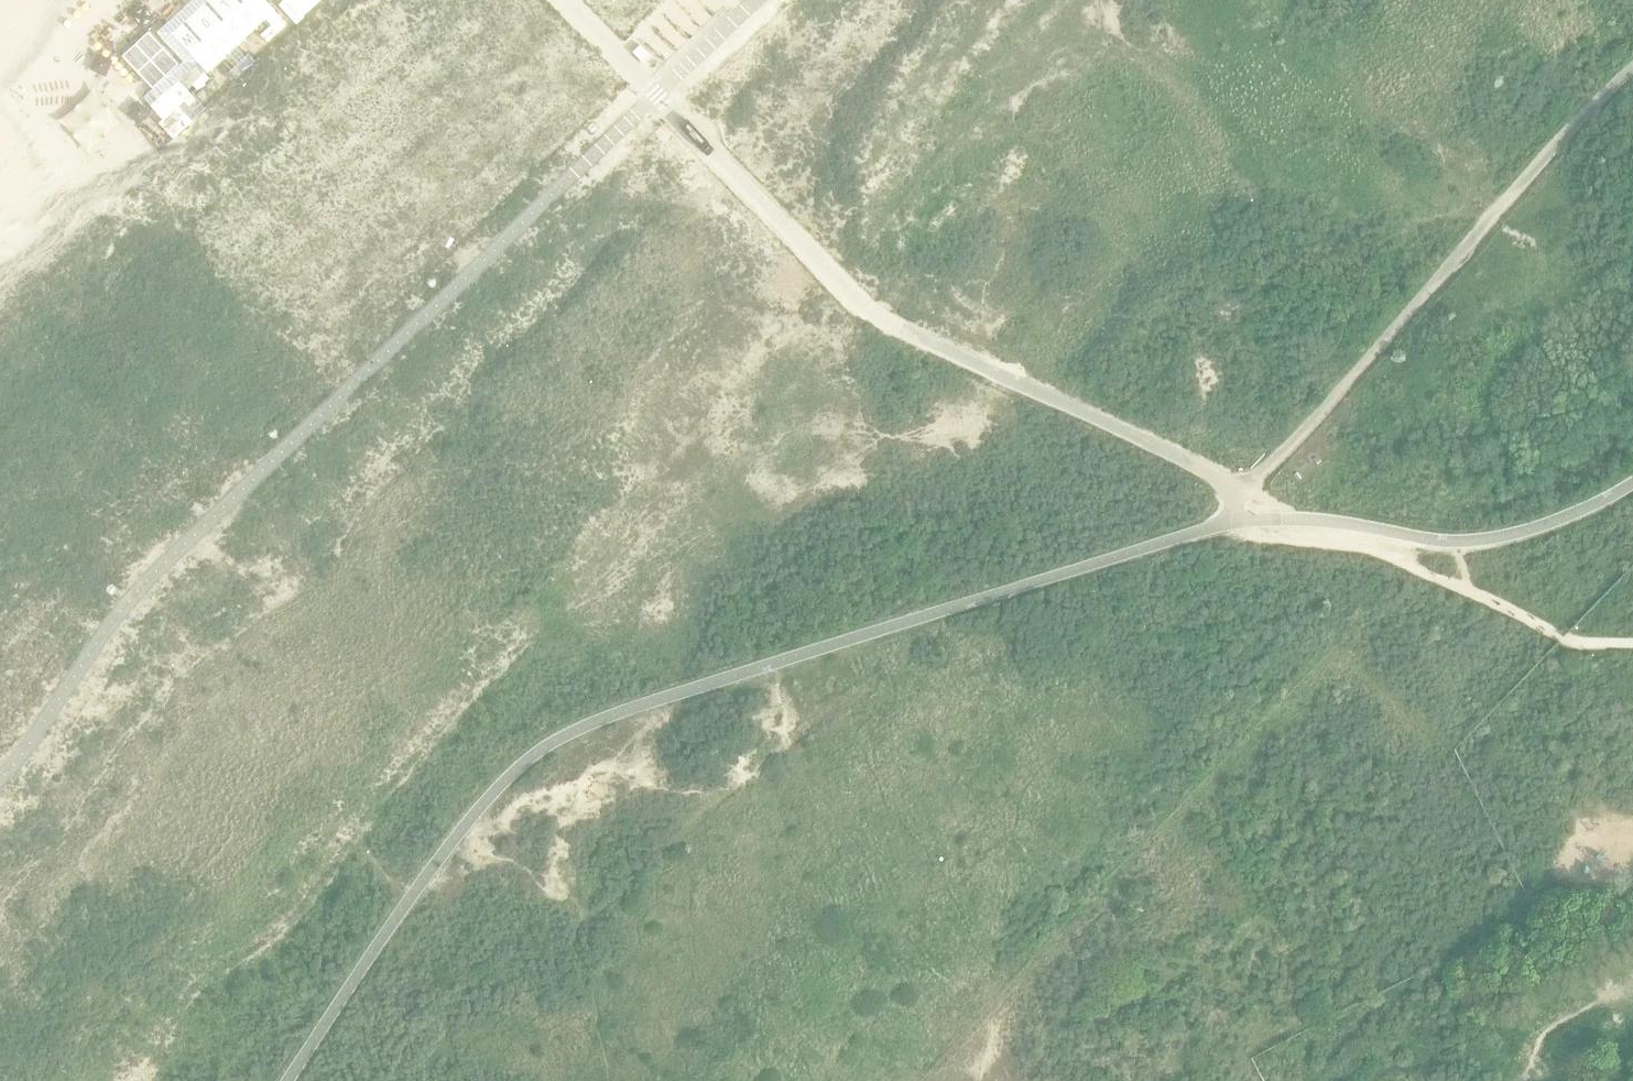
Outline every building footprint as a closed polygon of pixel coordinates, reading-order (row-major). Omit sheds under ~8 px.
[(289,0),(212,0),(180,30),(218,69),(289,0)]
